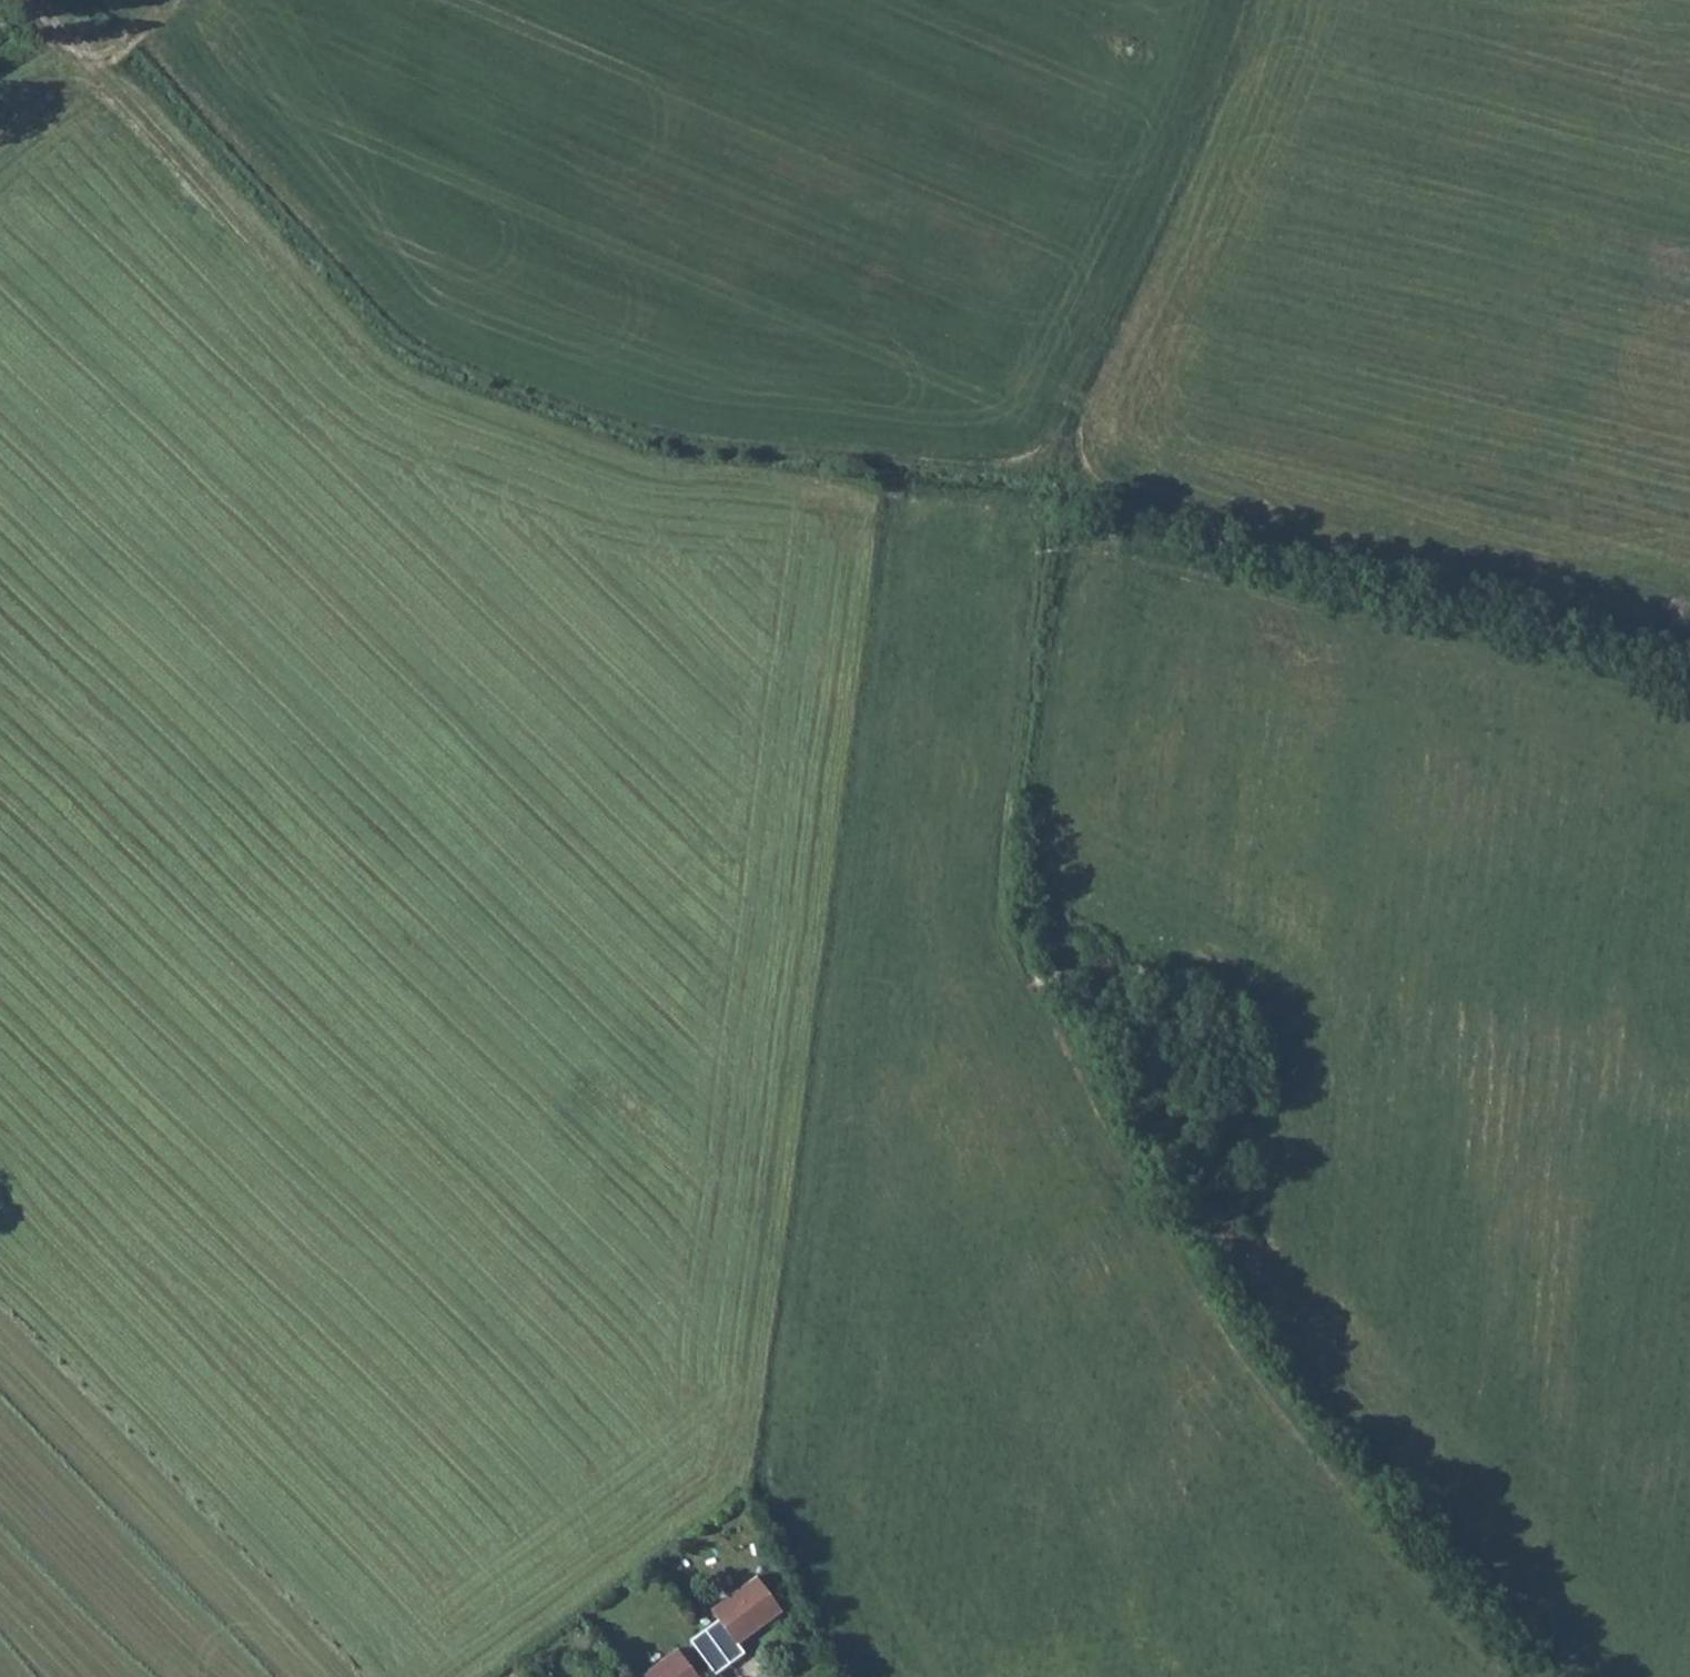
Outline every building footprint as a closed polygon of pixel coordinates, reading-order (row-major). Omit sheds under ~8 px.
[(781,1609),(755,1576),(710,1610),(717,1620),(689,1641),(714,1674),(743,1652),(736,1644),(781,1609)] [(677,1650),(641,1676),(697,1676),(677,1650)]
